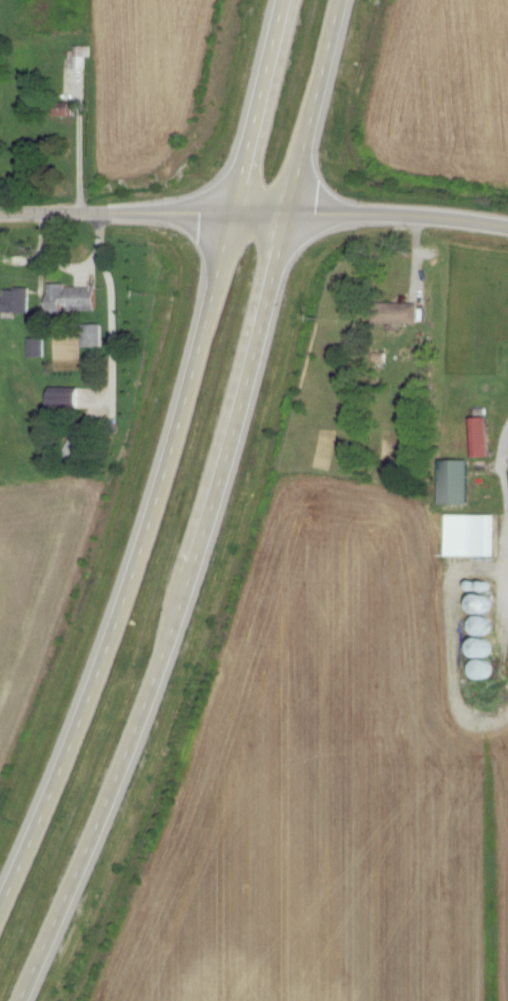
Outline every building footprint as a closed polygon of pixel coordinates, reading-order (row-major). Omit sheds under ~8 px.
[(93,48),(73,48),(73,70),(89,70),(89,57),(93,57),(93,48)] [(60,118),(76,117),(76,101),(59,102),(60,118)] [(52,287),(52,312),(101,312),(101,287),(52,287)] [(33,290),(7,289),(7,299),(0,299),(0,313),(32,314),(33,290)] [(422,305),(395,304),(395,324),(422,325),(422,305)] [(106,326),(85,327),(86,348),(106,347),(106,326)] [(31,339),(32,359),(47,358),(47,339),(31,339)] [(99,388),(55,389),(56,411),(99,411),(99,388)] [(490,419),(474,420),(475,459),(491,459),(490,419)] [(474,505),(473,462),(444,462),(445,506),(474,505)] [(502,558),(503,517),(451,516),(450,557),(502,558)]
